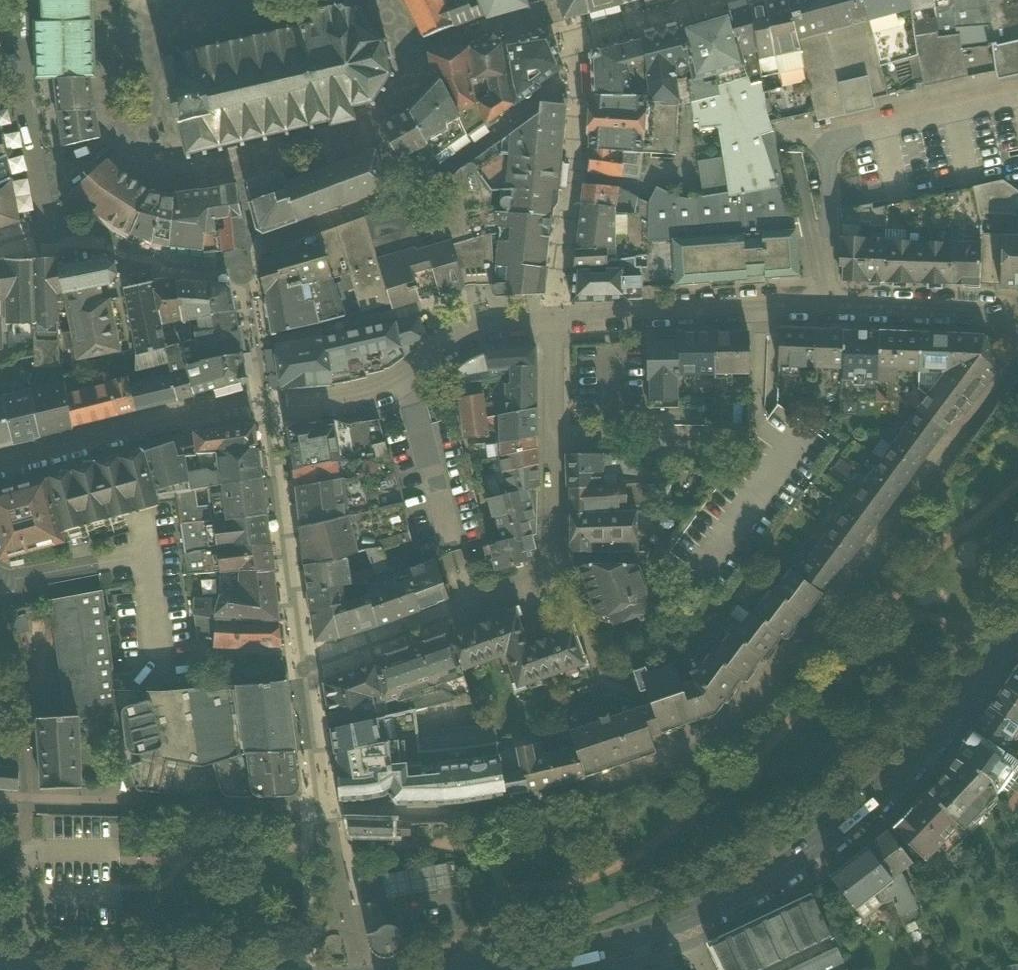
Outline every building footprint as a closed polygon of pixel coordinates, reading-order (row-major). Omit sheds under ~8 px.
[(56,79),(52,68),(54,57),(52,47),(54,42),(43,37),(50,21),(46,11),(51,0),(40,0),(41,21),(34,21),(36,80),(56,79)] [(51,0),(46,11),(50,21),(43,37),(54,42),(52,47),(54,57),(52,68),(56,79),(89,79),(96,78),(94,0),(51,0)] [(423,39),(452,27),(440,0),(403,0),(423,39)] [(485,15),(477,0),(468,0),(465,1),(465,0),(440,0),(452,27),(452,28),(466,23),(485,15)] [(485,15),(487,19),(528,8),(526,0),(477,0),(485,15)] [(589,13),(586,0),(558,0),(561,11),(563,10),(563,13),(570,11),(572,17),(589,13)] [(619,0),(586,0),(589,13),(620,5),(619,0)] [(766,109),(765,110),(769,123),(799,116),(816,113),(788,0),(776,0),(766,2),(776,57),(779,75),(781,88),(764,93),(766,109)] [(880,68),(862,0),(788,0),(816,113),(817,117),(823,116),(821,111),(887,96),(880,68)] [(919,57),(916,36),(914,24),(912,12),(911,0),(862,0),(880,68),(909,59),(918,57),(919,57)] [(912,12),(933,6),(933,0),(932,0),(911,0),(912,12)] [(957,28),(953,0),(932,0),(933,0),(933,6),(937,33),(938,37),(958,35),(957,28)] [(957,28),(990,26),(987,1),(998,0),(953,0),(957,28)] [(993,47),(1017,41),(1017,0),(998,0),(987,1),(990,26),(993,47)] [(776,57),(766,2),(750,7),(759,51),(761,60),(776,57)] [(171,97),(187,160),(191,159),(190,154),(202,151),(203,156),(207,155),(206,151),(218,148),(219,152),(223,151),(222,147),(240,143),(241,147),(245,146),(244,142),(262,137),(263,142),(267,141),(266,136),(284,132),(285,137),(290,136),(289,131),(309,126),(310,131),(314,130),(313,125),(329,122),(330,126),(355,121),(352,107),(370,104),(372,107),(375,104),(373,101),(380,90),(383,92),(385,90),(382,87),(389,76),(393,77),(394,73),(391,73),(387,61),(391,60),(390,57),(387,58),(383,44),(387,42),(384,39),(381,41),(371,35),(372,31),(369,29),(367,32),(360,28),(364,26),(364,21),(359,18),(356,19),(354,14),(358,12),(356,9),(353,10),(347,7),(347,3),(344,3),(343,7),(337,8),(336,4),(333,5),(334,8),(324,10),(323,7),(320,8),(321,11),(311,13),(311,9),(307,10),(310,26),(287,31),(286,26),(282,27),(283,32),(265,36),(264,32),(263,29),(238,33),(239,37),(238,38),(239,42),(221,46),(219,42),(216,43),(217,47),(197,52),(196,47),(192,48),(193,53),(181,55),(180,51),(176,52),(177,56),(165,59),(164,54),(160,55),(171,97)] [(937,33),(933,6),(912,12),(914,24),(916,36),(923,35),(937,33)] [(750,7),(728,13),(741,57),(749,55),(759,51),(750,7)] [(689,86),(692,103),(719,97),(717,86),(716,84),(712,82),(711,76),(744,66),(741,57),(728,13),(683,27),(692,65),(693,70),(687,75),(689,86)] [(632,23),(619,27),(624,41),(636,38),(632,23)] [(993,47),(990,26),(957,28),(958,35),(938,37),(937,33),(923,35),(916,36),(919,57),(963,51),(993,47)] [(681,76),(683,86),(689,86),(687,75),(693,70),(692,65),(683,27),(667,31),(676,77),(681,76)] [(667,31),(641,38),(645,62),(651,98),(651,100),(680,101),(676,77),(667,31)] [(548,37),(523,41),(537,85),(562,67),(548,37)] [(593,96),(631,97),(627,65),(645,62),(641,38),(590,51),(593,96)] [(523,41),(502,43),(506,74),(508,90),(513,104),(515,103),(516,104),(539,88),(537,85),(523,41)] [(993,47),(995,72),(997,80),(1017,76),(1017,41),(993,47)] [(502,43),(469,49),(472,78),(472,79),(481,77),(488,76),(506,74),(502,43)] [(433,77),(438,81),(439,80),(456,113),(476,105),(470,78),(472,78),(469,49),(429,54),(433,77)] [(753,80),(763,77),(761,60),(759,51),(749,55),(753,80)] [(918,62),(924,87),(969,77),(963,51),(919,57),(918,57),(909,59),(910,64),(918,62)] [(776,57),(761,60),(763,77),(763,78),(779,75),(776,57)] [(793,229),(791,220),(776,149),(772,132),(769,123),(765,110),(766,109),(764,93),(762,83),(752,86),(745,66),(744,66),(711,76),(712,82),(716,84),(717,86),(719,97),(692,103),(692,104),(695,123),(699,122),(701,132),(720,129),(724,158),(729,193),(704,197),(689,199),(679,198),(671,195),(657,187),(649,203),(649,205),(649,217),(648,225),(648,238),(647,257),(647,267),(643,268),(643,289),(675,287),(671,239),(793,230),(793,229)] [(491,90),(493,98),(498,115),(514,105),(514,104),(513,104),(508,90),(506,74),(488,76),(491,90)] [(479,86),(480,92),(491,90),(488,76),(481,77),(483,83),(479,86)] [(679,105),(692,104),(692,103),(689,86),(683,86),(681,76),(676,77),(680,101),(679,105)] [(56,79),(60,111),(95,111),(89,80),(89,79),(56,79)] [(408,112),(426,143),(447,131),(448,125),(459,119),(456,113),(439,80),(438,81),(408,112)] [(593,96),(592,115),(646,118),(647,98),(631,97),(593,96)] [(486,124),(498,115),(493,98),(478,102),(479,103),(486,124)] [(651,98),(647,98),(646,118),(644,153),(675,154),(679,105),(680,101),(651,100),(651,98)] [(486,124),(479,103),(476,105),(456,113),(459,119),(467,135),(468,137),(486,124)] [(502,141),(501,154),(561,160),(566,110),(541,108),(540,114),(502,141)] [(99,138),(95,111),(60,111),(64,147),(99,138)] [(397,158),(400,162),(427,145),(426,143),(408,112),(381,128),(397,158)] [(644,153),(646,118),(592,115),(590,149),(624,152),(644,153)] [(467,135),(459,119),(448,125),(447,131),(426,143),(427,145),(434,158),(467,135)] [(502,141),(472,163),(478,171),(501,154),(502,141)] [(621,177),(622,164),(624,152),(590,149),(588,172),(621,177)] [(375,152),(327,170),(339,206),(388,187),(380,165),(375,152)] [(644,153),(624,152),(622,164),(641,166),(644,153)] [(559,189),(561,160),(501,154),(478,171),(492,191),(501,191),(558,189),(559,189)] [(6,156),(0,160),(0,186),(11,181),(6,156)] [(699,162),(704,197),(729,193),(724,158),(699,162)] [(81,204),(116,169),(108,162),(72,195),(81,204)] [(452,242),(453,247),(487,236),(501,234),(497,214),(499,214),(501,191),(492,191),(478,171),(472,163),(445,182),(453,209),(445,212),(428,220),(433,234),(449,232),(452,242)] [(622,164),(621,177),(639,180),(641,166),(622,164)] [(117,226),(132,235),(142,214),(139,212),(150,193),(149,191),(148,192),(116,169),(81,204),(117,226)] [(246,183),(251,204),(275,196),(276,197),(276,198),(288,194),(288,192),(285,186),(286,186),(281,170),(246,183)] [(298,222),(339,206),(327,170),(300,181),(286,186),(285,186),(288,192),(288,194),(298,222)] [(11,181),(0,186),(0,228),(19,222),(11,181)] [(1017,235),(1017,192),(1007,183),(1003,181),(974,187),(980,214),(1012,215),(1017,219),(1017,235)] [(453,209),(445,182),(437,184),(445,212),(453,209)] [(582,204),(615,207),(618,189),(610,187),(585,185),(582,204)] [(169,247),(219,253),(217,227),(215,226),(212,210),(239,205),(236,186),(209,191),(173,194),(169,247)] [(980,214),(974,187),(944,194),(952,229),(952,242),(963,242),(963,238),(981,238),(981,234),(982,222),(980,214)] [(499,214),(553,217),(554,201),(557,197),(558,189),(501,191),(499,214)] [(625,216),(634,216),(638,198),(620,189),(618,189),(615,207),(614,215),(625,216)] [(132,235),(153,243),(162,194),(150,193),(139,212),(142,214),(132,235)] [(153,243),(169,247),(173,194),(162,194),(153,243)] [(258,230),(265,234),(298,222),(288,194),(276,198),(276,197),(275,196),(251,204),(258,230)] [(886,227),(885,239),(885,241),(952,243),(952,242),(952,229),(944,194),(943,194),(888,206),(886,206),(886,227)] [(638,198),(634,216),(649,217),(649,205),(649,203),(638,198)] [(578,236),(612,236),(613,226),(614,215),(615,207),(582,204),(578,236)] [(873,209),(872,204),(865,206),(841,210),(840,232),(860,233),(860,222),(870,223),(870,226),(886,227),(886,206),(873,209)] [(242,216),(239,205),(212,210),(215,226),(217,227),(219,253),(247,246),(245,236),(242,216)] [(379,213),(365,217),(391,304),(392,309),(420,301),(409,265),(418,262),(419,267),(431,264),(439,292),(451,289),(438,246),(436,247),(428,249),(403,217),(402,217),(395,207),(387,210),(388,215),(380,218),(379,213)] [(497,284),(497,285),(495,285),(494,286),(493,288),(492,290),(492,292),(492,294),(493,295),(494,297),(496,298),(498,298),(529,296),(544,295),(547,268),(546,268),(549,240),(550,240),(552,225),(553,217),(499,214),(497,214),(501,234),(497,270),(497,284)] [(613,226),(625,227),(625,225),(625,216),(614,215),(613,226)] [(648,225),(649,217),(634,216),(625,216),(625,225),(648,225)] [(362,313),(391,304),(365,217),(347,224),(346,232),(338,234),(350,274),(362,313)] [(347,224),(329,231),(331,236),(338,234),(346,232),(347,224)] [(648,238),(648,225),(625,225),(625,227),(624,236),(648,238)] [(796,229),(793,230),(671,239),(675,287),(799,277),(800,277),(796,229)] [(332,279),(350,274),(338,234),(331,236),(329,231),(307,239),(310,248),(301,250),(300,245),(299,246),(273,253),(275,258),(264,261),(264,260),(262,261),(264,269),(264,270),(267,278),(266,278),(268,286),(268,287),(269,287),(271,294),(331,276),(332,279)] [(497,270),(501,234),(487,236),(453,247),(465,287),(470,286),(494,285),(497,285),(497,284),(497,270)] [(980,284),(1000,285),(1002,235),(981,234),(981,238),(980,284)] [(1002,235),(1000,285),(1000,287),(1017,287),(1017,235),(1002,235)] [(576,250),(574,267),(607,266),(607,262),(606,250),(611,249),(612,236),(578,236),(576,250)] [(647,257),(648,238),(624,236),(623,249),(624,260),(641,258),(647,257)] [(868,282),(884,282),(885,241),(885,239),(860,238),(840,237),(839,267),(842,268),(842,282),(868,283),(868,282)] [(979,287),(980,284),(981,238),(963,238),(963,242),(952,242),(952,243),(951,285),(955,285),(979,287)] [(297,241),(299,246),(300,245),(301,250),(310,248),(307,239),(297,241)] [(884,283),(951,285),(952,243),(885,241),(884,282),(884,283)] [(607,262),(624,260),(623,249),(611,249),(606,250),(607,262)] [(260,256),(267,295),(271,294),(269,287),(268,287),(268,286),(266,278),(267,278),(264,270),(264,269),(262,261),(264,260),(264,261),(275,258),(273,253),(260,256)] [(59,268),(64,294),(65,294),(102,287),(109,285),(111,288),(113,286),(111,283),(116,277),(119,277),(119,274),(117,274),(115,266),(118,264),(116,261),(113,263),(106,259),(107,256),(104,255),(103,259),(96,260),(95,256),(92,257),(93,261),(80,263),(79,260),(76,260),(77,264),(63,267),(63,263),(60,264),(60,267),(59,268)] [(624,260),(607,262),(607,266),(574,267),(572,302),(643,300),(642,289),(643,289),(643,268),(647,267),(647,257),(641,258),(624,260)] [(37,325),(35,260),(35,259),(5,259),(5,260),(0,261),(0,316),(1,316),(7,315),(8,325),(36,325),(37,325)] [(57,259),(35,260),(37,325),(59,324),(58,295),(64,294),(59,268),(57,259)] [(339,298),(332,279),(331,276),(271,294),(267,295),(274,335),(319,325),(346,317),(339,298)] [(125,288),(138,355),(146,353),(152,351),(165,348),(160,325),(152,282),(125,288)] [(176,321),(181,320),(175,282),(154,282),(161,325),(166,324),(175,322),(176,321)] [(193,282),(175,282),(181,320),(181,322),(189,320),(190,320),(198,318),(214,314),(235,311),(232,295),(222,286),(211,285),(193,282)] [(76,348),(78,360),(81,360),(113,353),(121,351),(110,300),(103,301),(101,291),(102,290),(102,287),(65,294),(73,332),(76,348)] [(339,298),(346,317),(353,315),(350,303),(352,302),(349,295),(339,298)] [(235,311),(214,314),(198,318),(199,326),(199,334),(207,332),(209,335),(237,326),(235,311)] [(276,347),(282,390),(332,387),(332,386),(344,384),(367,379),(367,376),(385,372),(385,370),(390,369),(405,358),(411,353),(409,345),(426,341),(419,320),(419,319),(395,324),(372,328),(326,338),(276,347)] [(174,329),(174,334),(177,345),(191,340),(190,320),(189,320),(181,322),(181,320),(176,321),(175,322),(174,329)] [(35,357),(35,369),(63,368),(60,348),(59,324),(37,325),(36,325),(35,337),(34,337),(35,357)] [(165,348),(177,345),(174,334),(167,336),(168,334),(166,324),(161,325),(165,348)] [(238,326),(237,326),(209,335),(207,332),(199,334),(194,335),(200,362),(201,362),(242,353),(238,326)] [(815,368),(817,330),(817,329),(780,328),(778,367),(815,368)] [(844,331),(817,330),(815,368),(843,369),(844,331)] [(879,332),(844,331),(843,369),(843,379),(876,380),(877,370),(879,332)] [(64,334),(67,350),(76,348),(73,332),(64,334)] [(921,333),(879,332),(877,370),(919,372),(921,333)] [(749,333),(715,334),(716,374),(749,373),(750,373),(749,333)] [(953,334),(921,333),(919,372),(951,372),(953,334)] [(679,375),(716,374),(715,334),(679,334),(679,341),(679,346),(679,375)] [(985,336),(953,334),(951,372),(930,398),(955,417),(959,412),(963,415),(985,386),(997,372),(997,371),(985,336)] [(650,409),(679,409),(679,402),(679,375),(679,346),(669,346),(669,341),(648,342),(648,382),(649,382),(650,409)] [(490,379),(490,380),(500,378),(512,370),(513,369),(537,368),(536,347),(488,350),(487,350),(487,353),(490,379)] [(152,351),(146,353),(150,369),(157,368),(169,365),(168,361),(167,361),(165,348),(152,351)] [(142,371),(150,369),(146,353),(138,355),(138,372),(142,371)] [(242,354),(242,353),(201,362),(201,363),(185,367),(188,374),(195,396),(241,383),(246,377),(242,354)] [(454,371),(464,384),(482,381),(490,380),(490,379),(487,353),(471,359),(454,371)] [(171,372),(172,376),(178,400),(195,396),(188,374),(185,367),(171,372)] [(512,370),(512,385),(537,382),(537,374),(537,368),(513,369),(512,370)] [(930,398),(951,372),(919,372),(918,389),(928,396),(930,398)] [(135,411),(178,400),(172,376),(145,383),(145,384),(141,385),(130,387),(135,411)] [(113,385),(114,391),(130,387),(128,378),(112,382),(113,385)] [(506,387),(507,402),(507,415),(537,410),(537,382),(512,385),(508,386),(506,387)] [(74,428),(73,427),(68,396),(65,384),(31,391),(41,437),(74,428)] [(73,427),(118,415),(113,391),(114,391),(113,385),(68,396),(73,427)] [(135,411),(130,387),(114,391),(113,391),(118,415),(135,411)] [(918,410),(945,430),(955,417),(930,398),(928,396),(918,389),(917,410),(918,410)] [(41,438),(41,437),(31,391),(31,392),(3,398),(2,398),(14,445),(35,440),(35,439),(41,438)] [(459,399),(465,439),(481,438),(489,438),(486,419),(485,405),(483,394),(459,399)] [(0,399),(0,448),(14,445),(2,398),(0,399)] [(500,416),(507,415),(507,402),(485,405),(486,419),(500,416)] [(500,416),(500,443),(537,436),(537,410),(507,415),(500,416)] [(917,410),(881,460),(908,481),(945,430),(918,410),(917,410)] [(287,429),(295,472),(300,471),(293,433),(317,429),(318,430),(349,425),(335,420),(287,429)] [(293,433),(300,471),(334,463),(336,463),(351,460),(351,461),(367,460),(389,458),(384,437),(379,420),(349,425),(318,430),(317,429),(293,433)] [(196,437),(199,455),(218,453),(258,449),(255,428),(196,435),(196,437)] [(498,443),(500,457),(538,449),(537,436),(500,443),(498,443)] [(196,455),(199,455),(196,437),(178,442),(174,443),(178,457),(186,457),(196,456),(196,455)] [(158,496),(176,493),(182,492),(191,490),(188,474),(186,457),(178,457),(174,443),(146,452),(158,496)] [(258,449),(218,453),(220,473),(222,485),(262,478),(258,449)] [(500,457),(503,473),(505,473),(538,465),(538,449),(500,457)] [(125,515),(154,507),(160,505),(158,496),(146,452),(139,455),(134,457),(147,504),(123,511),(61,528),(65,542),(128,525),(125,515)] [(199,455),(201,473),(207,471),(213,474),(220,473),(218,453),(199,455)] [(65,542),(61,528),(123,511),(147,504),(134,457),(47,481),(47,478),(0,491),(0,560),(65,542)] [(570,457),(571,488),(602,486),(602,483),(612,483),(614,469),(627,470),(636,472),(637,471),(638,459),(611,457),(611,458),(606,457),(570,457)] [(344,480),(348,516),(372,510),(402,504),(389,458),(367,460),(351,461),(352,469),(354,479),(344,480)] [(351,460),(336,463),(334,463),(300,471),(295,472),(297,488),(340,480),(338,471),(352,469),(351,461),(351,460)] [(881,460),(861,488),(888,508),(908,481),(881,460)] [(499,487),(501,497),(534,488),(539,487),(539,486),(538,465),(505,473),(507,485),(499,487)] [(222,485),(220,473),(213,474),(207,471),(201,473),(188,474),(191,490),(196,490),(208,488),(222,485)] [(507,485),(505,473),(503,473),(496,475),(499,487),(507,485)] [(224,498),(227,520),(267,515),(262,478),(222,485),(224,498)] [(297,488),(301,527),(348,516),(344,480),(340,480),(297,488)] [(208,488),(209,500),(224,498),(222,485),(208,488)] [(635,485),(627,485),(626,512),(570,515),(570,553),(587,553),(588,544),(638,544),(638,511),(647,511),(646,485),(635,485)] [(570,515),(626,512),(627,485),(602,486),(571,488),(570,488),(570,515)] [(536,492),(534,488),(501,497),(491,499),(497,516),(494,517),(502,542),(502,543),(533,535),(535,534),(536,492)] [(861,488),(854,497),(881,517),(888,508),(861,488)] [(182,492),(176,493),(177,501),(181,525),(194,524),(204,523),(212,522),(210,505),(198,508),(196,490),(191,490),(182,492)] [(861,545),(881,517),(854,497),(834,525),(861,545)] [(209,500),(210,505),(212,522),(214,521),(227,520),(224,498),(209,500)] [(373,517),(378,535),(408,528),(402,504),(372,510),(373,517)] [(227,520),(214,521),(218,549),(230,547),(270,545),(269,531),(267,515),(227,520)] [(349,522),(348,516),(301,527),(305,567),(347,559),(347,558),(357,554),(357,553),(349,522)] [(349,522),(357,553),(366,550),(367,549),(381,548),(382,548),(382,551),(399,545),(412,542),(408,528),(378,535),(373,517),(349,522)] [(194,524),(181,525),(185,555),(196,552),(218,549),(214,521),(212,522),(204,523),(194,524)] [(798,574),(797,575),(823,595),(824,595),(861,545),(834,525),(798,574)] [(489,545),(495,572),(516,567),(516,565),(534,560),(531,551),(536,550),(533,535),(502,543),(502,542),(489,545)] [(196,552),(185,555),(188,575),(219,573),(241,571),(274,572),(270,545),(230,547),(218,549),(196,552)] [(368,584),(369,593),(375,591),(395,584),(394,581),(381,548),(367,549),(366,550),(373,570),(365,571),(367,579),(368,584)] [(349,574),(347,559),(305,567),(309,592),(343,586),(351,585),(349,574)] [(408,576),(420,610),(449,599),(442,582),(443,582),(435,561),(406,571),(407,576),(408,576)] [(610,615),(614,626),(640,617),(639,614),(645,612),(646,614),(655,611),(638,565),(617,565),(617,566),(605,571),(603,565),(586,565),(575,569),(585,595),(587,594),(591,592),(593,598),(589,600),(596,620),(610,615)] [(790,570),(773,593),(802,617),(805,619),(823,595),(797,575),(790,570)] [(196,602),(194,616),(218,620),(218,618),(280,623),(275,585),(274,572),(241,571),(219,573),(221,597),(219,606),(196,602)] [(349,574),(351,585),(357,583),(360,585),(361,584),(368,584),(367,579),(365,571),(349,574)] [(369,593),(370,597),(377,627),(406,616),(420,611),(421,611),(420,610),(408,576),(407,576),(394,581),(395,584),(375,591),(369,593)] [(311,611),(312,611),(314,611),(346,605),(346,604),(345,600),(345,599),(343,586),(309,592),(309,593),(311,611)] [(115,713),(115,698),(115,691),(113,670),(105,605),(103,591),(50,601),(51,602),(66,712),(78,710),(79,717),(79,720),(95,717),(95,716),(115,713)] [(770,591),(753,615),(782,638),(785,640),(802,617),(773,593),(770,591)] [(333,640),(377,627),(370,597),(350,603),(346,605),(314,611),(312,611),(316,642),(316,644),(333,640)] [(506,655),(518,688),(584,664),(572,629),(527,645),(516,612),(450,635),(461,670),(462,670),(463,670),(506,655)] [(750,613),(732,636),(762,659),(765,661),(782,638),(753,615),(750,613)] [(198,642),(216,641),(218,620),(194,616),(198,642)] [(282,647),(280,623),(218,618),(218,620),(216,641),(215,648),(240,648),(282,647)] [(383,659),(377,661),(384,695),(372,697),(377,719),(388,717),(386,703),(397,700),(398,702),(413,697),(412,695),(411,691),(418,689),(419,692),(453,680),(465,676),(463,670),(462,670),(461,670),(450,635),(450,633),(420,644),(420,646),(421,647),(414,649),(413,649),(412,646),(382,657),(383,659)] [(730,634),(712,657),(741,680),(744,683),(762,659),(732,636),(730,634)] [(691,674),(693,681),(720,700),(724,704),(741,680),(712,657),(709,655),(698,671),(691,674)] [(331,730),(377,719),(372,697),(384,695),(377,661),(324,684),(331,730)] [(713,710),(720,700),(693,681),(681,685),(674,665),(647,674),(641,675),(647,690),(651,704),(661,733),(704,718),(705,718),(703,714),(714,711),(713,710)] [(1017,695),(1017,666),(1014,671),(1015,671),(1005,686),(1017,695)] [(640,692),(647,690),(641,675),(647,674),(644,667),(634,670),(640,692)] [(451,689),(454,698),(471,692),(465,676),(453,680),(456,687),(451,689)] [(257,797),(260,798),(263,798),(289,797),(292,797),(295,795),(298,792),(299,789),(300,785),(298,767),(296,753),(287,683),(237,687),(247,753),(252,790),(252,791),(253,794),(255,795),(257,797)] [(1005,686),(990,708),(1017,727),(1017,695),(1005,686)] [(141,692),(127,692),(115,691),(115,698),(115,713),(114,759),(115,761),(116,763),(118,766),(120,767),(123,769),(125,769),(128,768),(144,762),(151,781),(135,787),(136,789),(138,791),(141,793),(193,796),(220,789),(221,792),(224,795),(227,797),(230,798),(248,799),(250,798),(252,798),(253,797),(255,795),(253,794),(252,791),(252,790),(247,753),(237,687),(215,689),(204,689),(164,693),(141,693),(141,692)] [(386,703),(388,717),(414,710),(455,701),(454,698),(451,689),(450,689),(413,697),(398,702),(397,700),(386,703)] [(716,715),(724,704),(720,700),(713,710),(714,711),(703,714),(705,718),(704,718),(705,720),(716,716),(716,715)] [(646,706),(640,708),(650,737),(656,735),(661,733),(651,704),(646,706)] [(570,732),(576,748),(584,777),(626,764),(645,758),(656,754),(655,752),(650,737),(640,708),(639,709),(636,706),(631,711),(610,718),(609,714),(606,717),(602,718),(598,718),(599,722),(583,727),(580,725),(575,730),(570,732)] [(1017,730),(1017,727),(990,708),(974,731),(1003,751),(1003,750),(1017,730)] [(486,756),(499,754),(497,743),(465,747),(419,752),(417,732),(414,710),(388,717),(377,719),(382,742),(397,741),(400,764),(406,763),(407,769),(421,767),(421,765),(440,764),(439,761),(469,759),(470,765),(486,763),(486,756)] [(37,719),(43,789),(82,789),(81,761),(79,720),(79,717),(37,719)] [(335,754),(382,742),(377,719),(331,730),(335,754)] [(417,732),(419,752),(465,747),(497,743),(493,722),(481,724),(417,732)] [(1003,751),(974,731),(970,729),(962,741),(965,744),(957,756),(990,778),(996,793),(997,795),(1000,791),(1007,791),(1017,776),(1017,771),(1016,768),(1017,766),(1017,760),(1003,751)] [(370,767),(400,764),(397,741),(382,742),(335,754),(338,774),(339,779),(371,776),(370,767)] [(529,791),(557,785),(548,754),(533,758),(530,746),(519,749),(521,758),(524,771),(523,771),(529,791)] [(585,779),(584,777),(576,748),(548,754),(557,785),(585,779)] [(371,776),(339,779),(340,801),(372,799),(384,796),(389,793),(397,805),(435,805),(462,802),(529,791),(523,771),(504,776),(501,763),(499,754),(486,756),(486,763),(470,765),(469,759),(439,761),(440,764),(421,765),(421,767),(407,769),(406,763),(400,764),(370,767),(371,776)] [(957,756),(949,767),(969,781),(968,784),(981,794),(986,804),(995,794),(996,793),(990,778),(957,756)] [(501,763),(504,776),(523,771),(524,771),(521,758),(501,763)] [(128,768),(135,787),(151,781),(144,762),(128,768)] [(19,791),(19,768),(0,767),(0,789),(19,791)] [(963,828),(986,804),(981,794),(968,784),(969,781),(949,767),(944,775),(926,794),(958,825),(962,829),(963,828)] [(939,844),(958,825),(926,794),(902,819),(892,829),(904,841),(924,860),(939,844)] [(998,800),(995,794),(986,804),(963,828),(967,832),(998,800)] [(525,814),(527,823),(540,821),(538,811),(538,810),(525,812),(525,814)] [(53,817),(54,834),(79,833),(79,830),(89,830),(88,816),(53,817)] [(355,835),(411,836),(411,825),(411,823),(393,822),(348,821),(351,835),(355,835)] [(967,833),(962,829),(958,825),(939,844),(948,853),(967,833)] [(866,850),(891,880),(900,873),(913,863),(889,832),(866,850)] [(857,910),(857,909),(892,882),(891,880),(866,850),(831,877),(857,910)] [(447,863),(382,875),(390,898),(451,887),(447,863)] [(916,909),(900,873),(891,880),(892,882),(895,885),(889,888),(891,897),(900,917),(916,909)] [(390,899),(390,898),(382,875),(361,879),(366,904),(390,899)] [(895,885),(892,882),(857,909),(864,918),(891,897),(889,888),(895,885)] [(813,897),(812,894),(706,943),(719,969),(724,969),(712,945),(813,897)] [(724,969),(792,969),(836,949),(813,897),(712,945),(724,969)] [(368,935),(370,946),(374,952),(379,955),(385,957),(390,957),(396,955),(401,950),(404,944),(403,936),(401,930),(393,926),(387,926),(383,917),(395,912),(390,899),(366,904),(363,905),(368,935)] [(401,930),(403,936),(412,935),(395,912),(383,917),(387,926),(393,926),(401,930)] [(837,949),(836,949),(792,969),(846,969),(837,949)]
